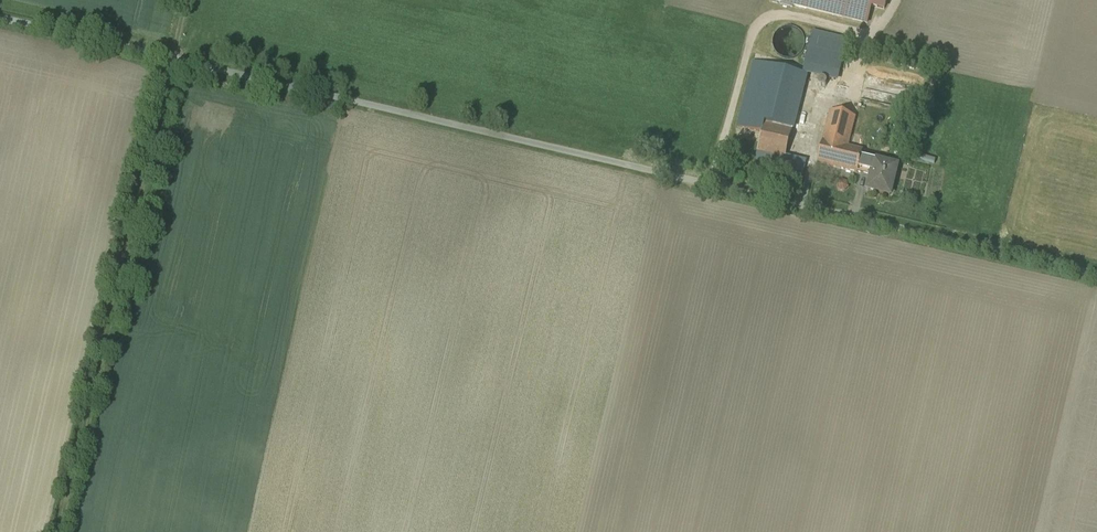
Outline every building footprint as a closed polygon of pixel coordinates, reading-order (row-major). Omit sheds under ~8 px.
[(867,23),(871,6),(877,8),(879,0),(774,0),(867,23)] [(846,48),(811,40),(803,73),(838,81),(846,48)] [(807,75),(754,62),(737,126),(761,132),(755,163),(803,175),(806,161),(786,156),(792,131),(792,130),(793,128),(794,128),(807,75)] [(827,85),(827,84),(827,82),(826,81),(824,80),(823,80),(821,80),(820,81),(819,82),(818,84),(819,85),(820,87),(821,88),(823,88),(824,88),(826,87),(827,85)] [(855,117),(830,111),(817,163),(857,173),(857,172),(861,160),(863,151),(848,147),(855,117)] [(874,163),(861,160),(857,172),(871,176),(874,163)] [(897,167),(875,161),(874,163),(871,176),(868,190),(890,195),(897,167)]
